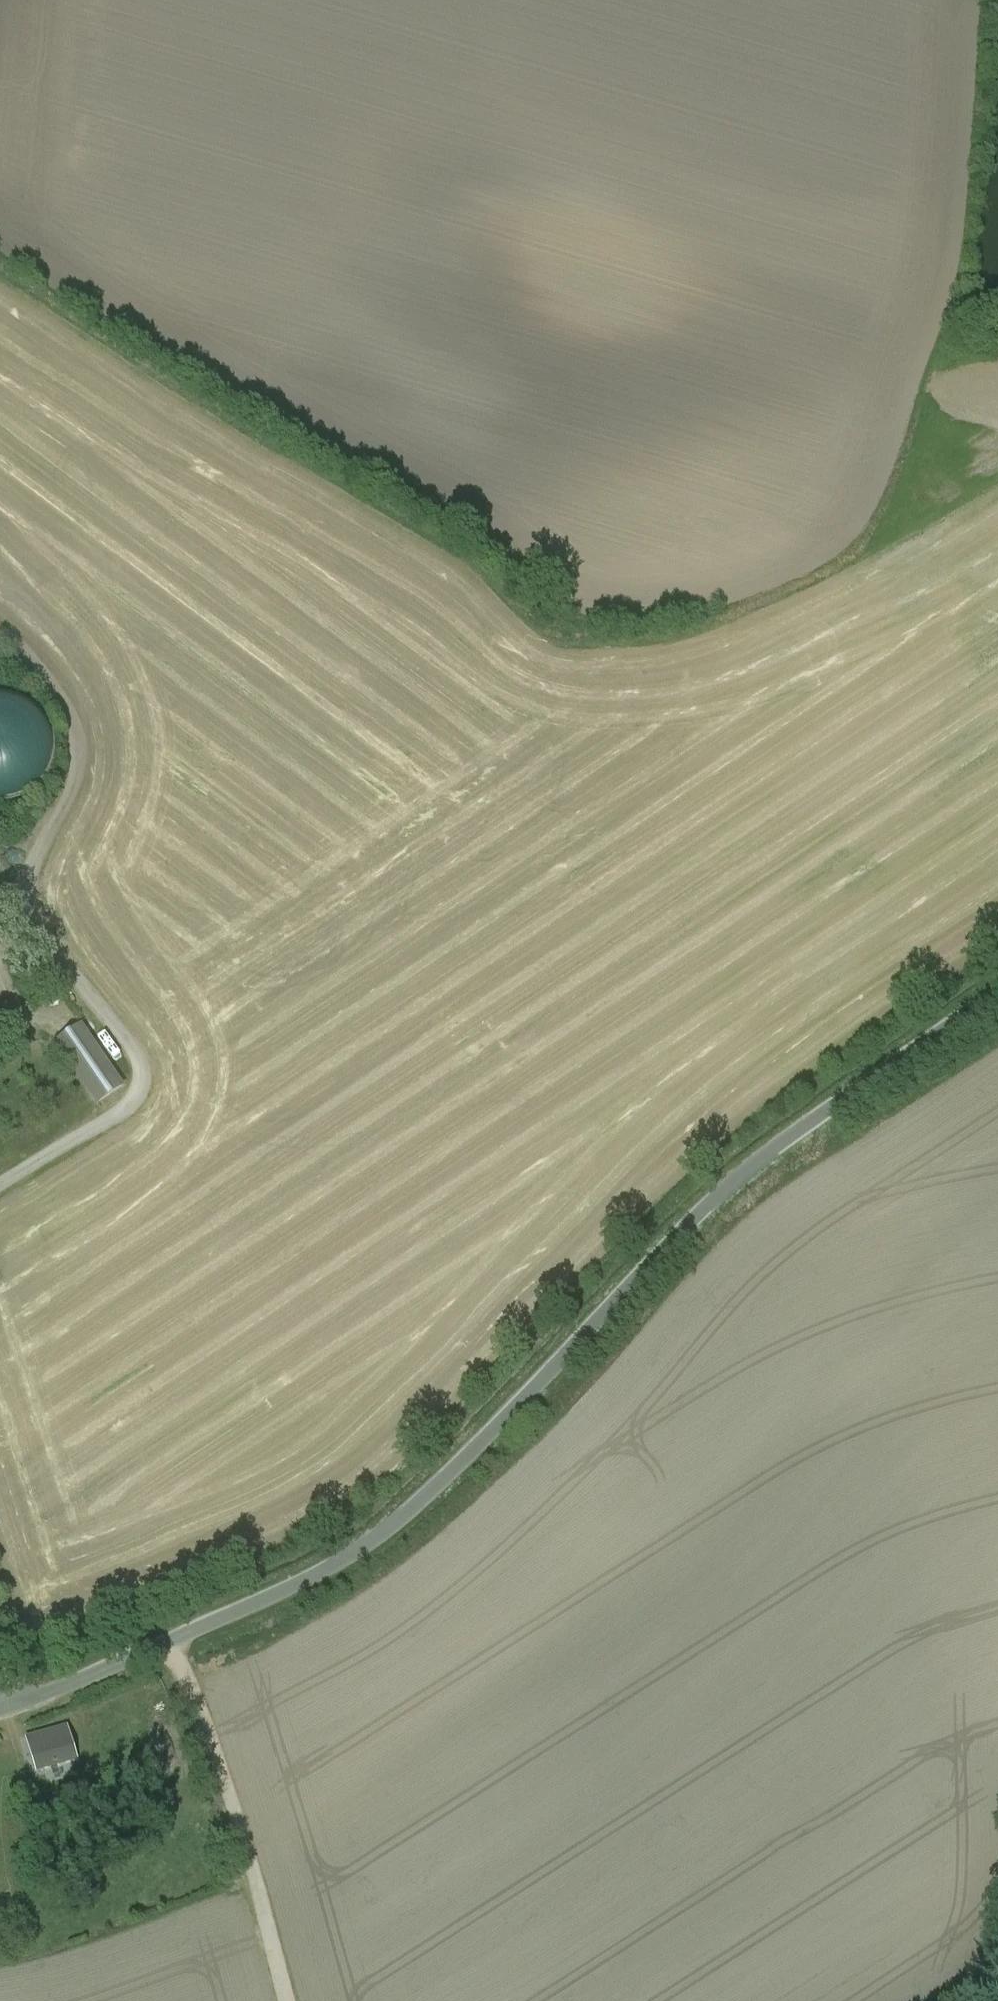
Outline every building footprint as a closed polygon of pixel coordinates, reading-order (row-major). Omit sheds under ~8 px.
[(7,802),(14,800),(23,797),(31,792),(38,786),(43,780),(49,770),(52,760),(53,742),(51,733),(47,725),(41,715),(32,706),(22,701),(10,697),(0,697),(0,802),(7,802)] [(97,1105),(126,1084),(82,1021),(53,1042),(97,1105)] [(65,1728),(27,1739),(37,1769),(76,1758),(65,1728)]
